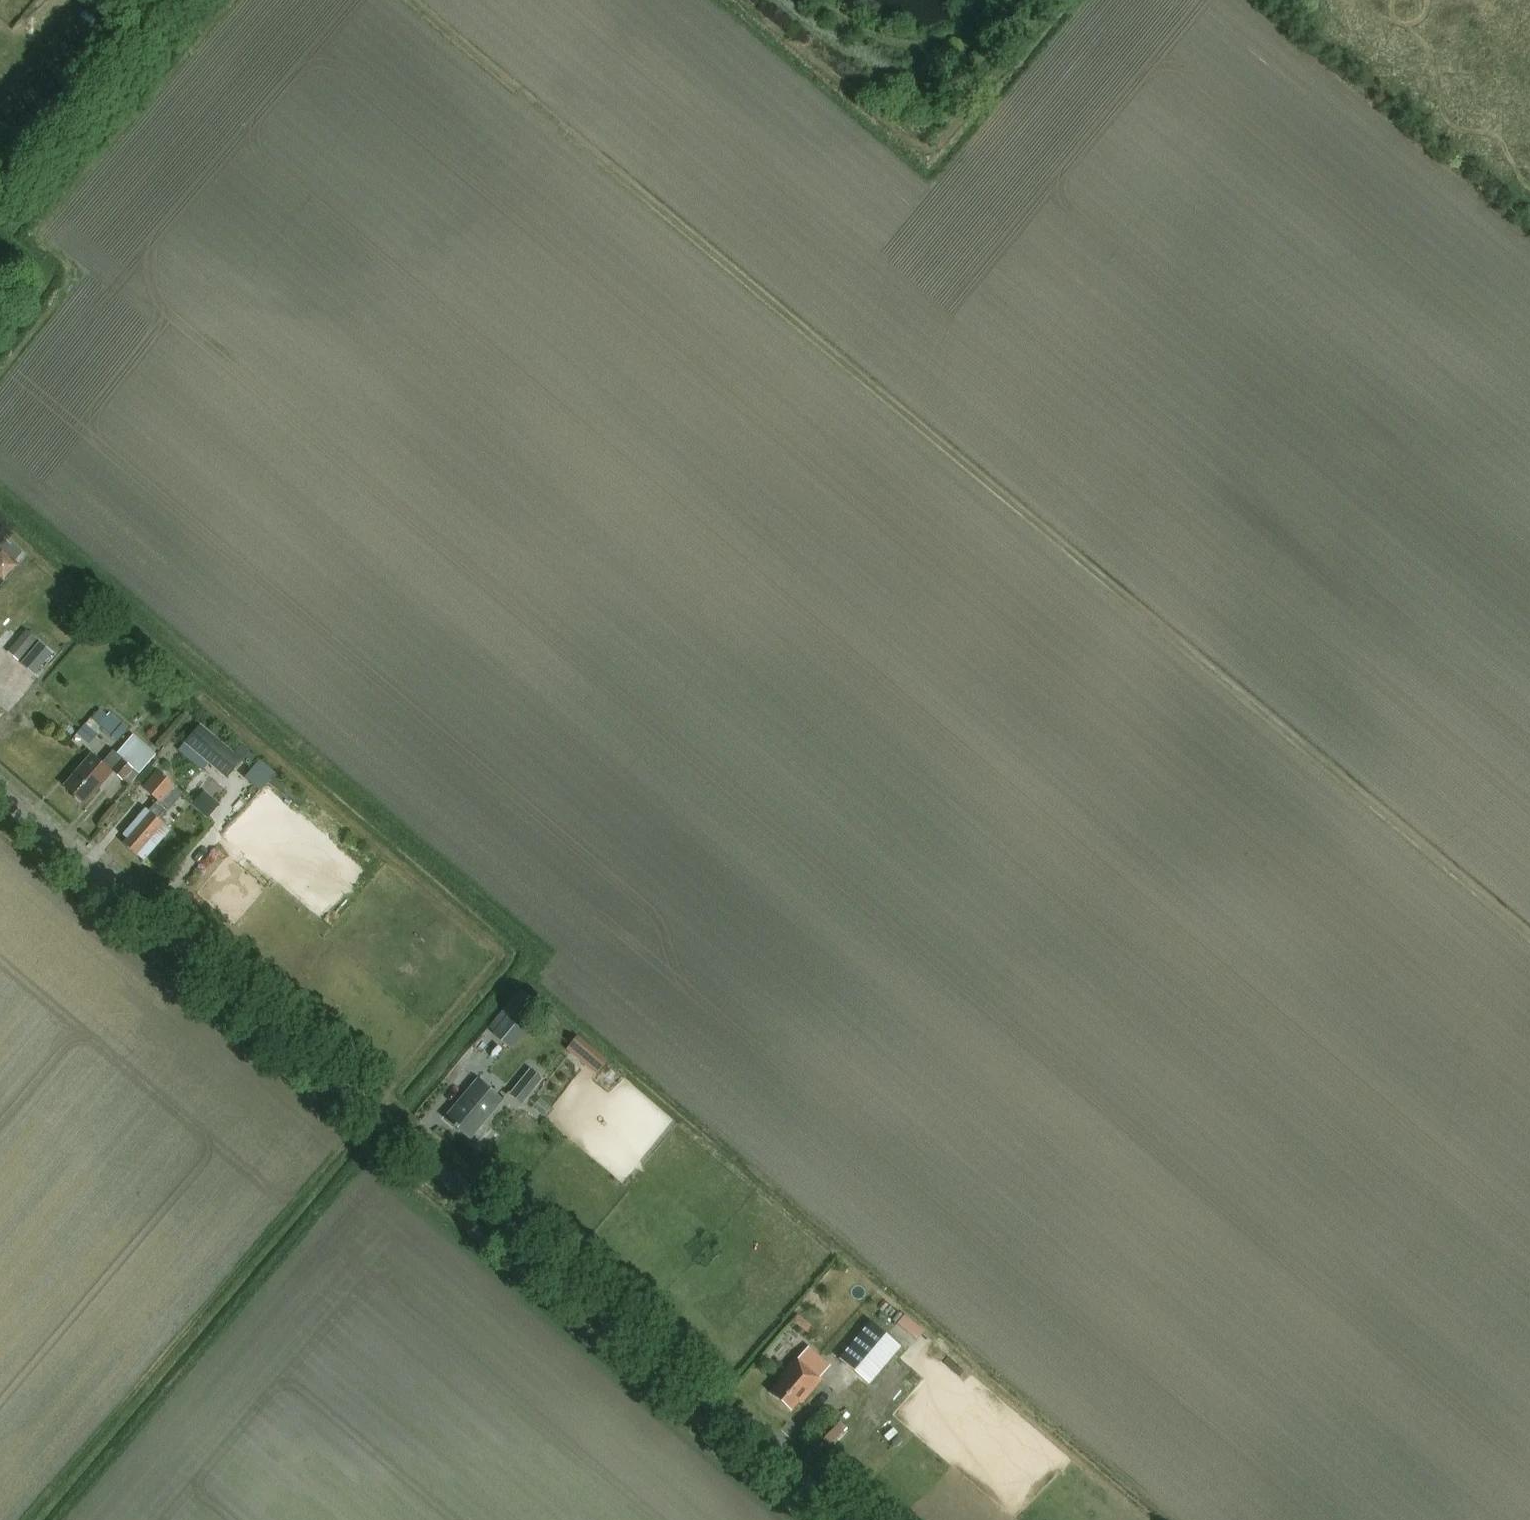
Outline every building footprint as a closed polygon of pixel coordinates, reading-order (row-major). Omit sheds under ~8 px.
[(12,579),(20,557),(0,549),(0,575),(12,579)] [(26,630),(8,653),(19,662),(38,640),(26,630)] [(40,642),(22,664),(36,676),(54,654),(40,642)] [(112,736),(118,741),(129,729),(122,723),(112,736)] [(243,759),(200,724),(184,743),(227,778),(243,759)] [(93,754),(65,787),(87,806),(114,773),(124,781),(134,769),(140,774),(148,765),(140,759),(148,749),(132,736),(122,747),(129,752),(122,759),(112,751),(103,762),(93,754)] [(257,762),(244,777),(261,791),(274,776),(257,762)] [(157,771),(143,788),(158,800),(149,812),(145,809),(123,837),(126,840),(124,842),(145,860),(171,828),(161,819),(172,806),(164,800),(175,787),(157,771)] [(192,805),(208,818),(220,804),(204,790),(192,805)] [(518,1003),(492,1034),(510,1048),(535,1017),(518,1003)] [(592,1070),(601,1059),(592,1051),(583,1062),(592,1070)] [(531,1072),(512,1096),(525,1107),(545,1082),(531,1072)] [(471,1144),(505,1104),(480,1083),(448,1120),(456,1127),(454,1129),(471,1144)] [(897,1324),(917,1340),(924,1332),(905,1315),(897,1324)] [(862,1327),(835,1358),(861,1381),(889,1350),(862,1327)] [(781,1362),(800,1343),(787,1331),(769,1349),(781,1362)] [(804,1404),(823,1382),(796,1358),(785,1371),(787,1373),(770,1393),(792,1412),(801,1402),(804,1404)]
